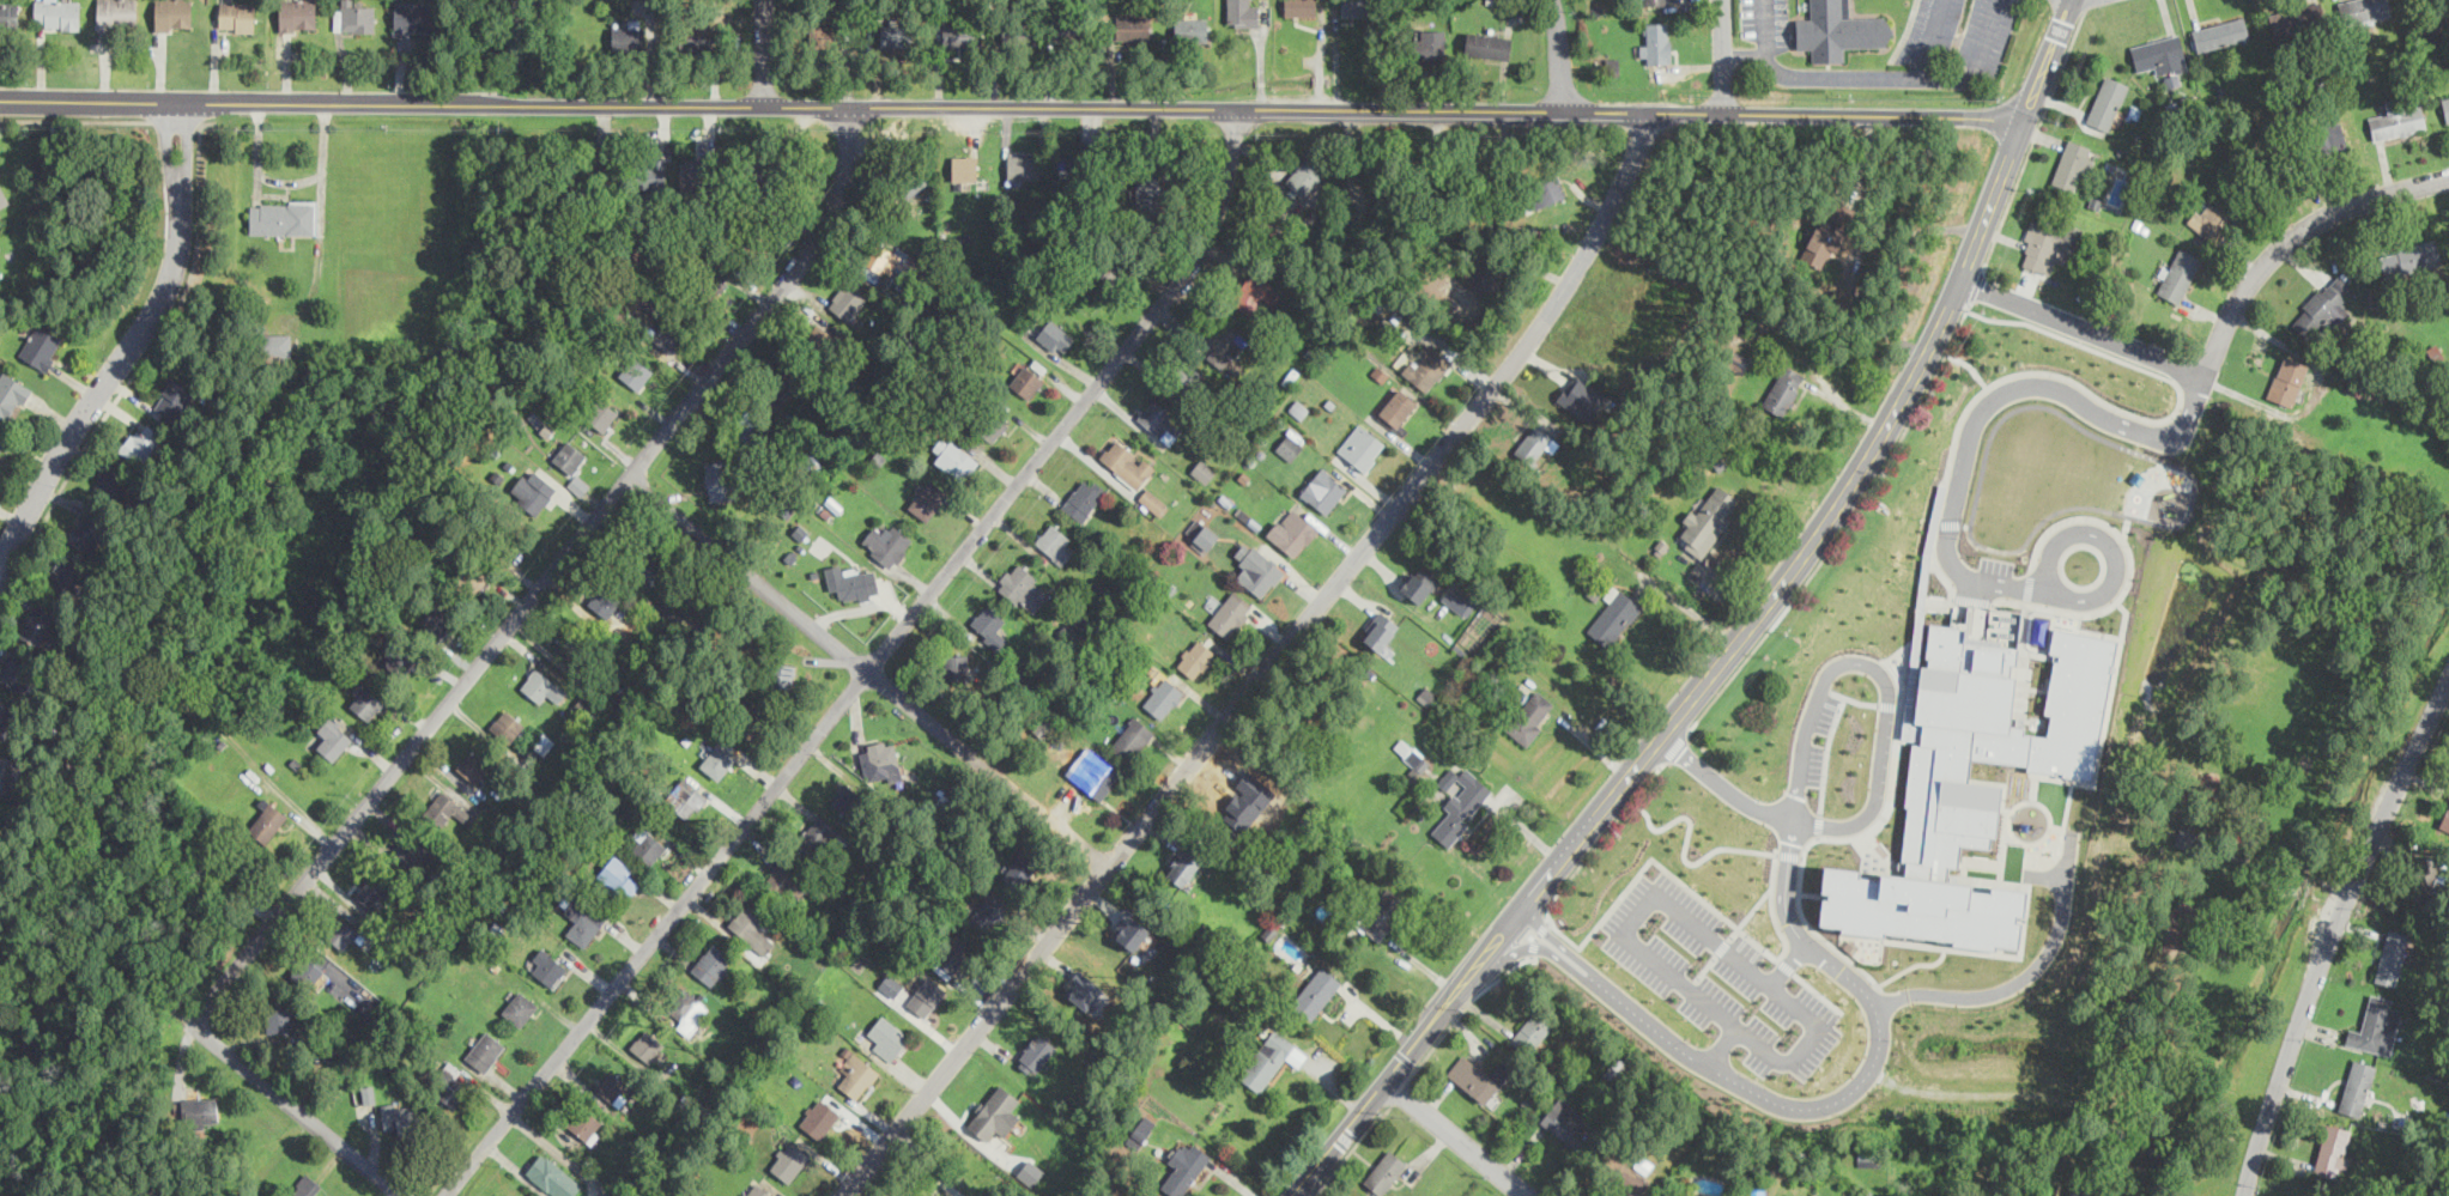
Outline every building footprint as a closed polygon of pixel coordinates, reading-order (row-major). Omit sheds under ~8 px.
[(79,28),(79,0),(35,0),(35,28),(79,28)] [(138,29),(138,0),(97,0),(97,29),(138,29)] [(192,29),(192,0),(156,0),(156,29),(192,29)] [(280,31),(316,31),(316,0),(280,0),(280,31)] [(375,6),(358,6),(358,0),(341,0),(341,6),(335,6),(335,31),(375,31),(375,6)] [(1259,24),(1259,1),(1250,1),(1250,0),(1226,0),(1226,24),(1259,24)] [(1285,14),(1315,14),(1315,0),(1285,0),(1285,14)] [(1368,0),(1341,0),(1341,14),(1368,14),(1368,0)] [(1811,18),(1796,18),(1796,48),(1812,47),(1812,60),(1844,59),(1844,45),(1890,45),(1890,16),(1850,17),(1849,0),(1810,0),(1811,18)] [(2387,0),(2346,0),(2338,2),(2345,28),(2392,14),(2387,0)] [(18,25),(18,1),(0,1),(0,25),(18,25)] [(255,1),(219,1),(219,31),(255,31),(255,1)] [(430,1),(394,1),(394,34),(430,34),(430,1)] [(2268,12),(2274,37),(2326,26),(2321,1),(2268,12)] [(1115,14),(1115,40),(1145,40),(1145,14),(1115,14)] [(941,45),(974,45),(974,16),(941,16),(941,45)] [(2196,51),(2249,36),(2243,16),(2190,30),(2196,51)] [(2445,20),(2436,16),(2430,32),(2439,36),(2445,20)] [(1053,18),(1053,43),(1084,43),(1084,18),(1053,18)] [(1175,41),(1207,41),(1207,18),(1175,18),(1175,41)] [(612,49),(643,49),(643,20),(612,20),(612,49)] [(1671,22),(1643,22),(1643,62),(1671,62),(1671,22)] [(880,45),(908,45),(908,24),(880,24),(880,45)] [(810,55),(842,55),(842,25),(810,25),(810,55)] [(711,28),(681,28),(681,50),(711,50),(711,28)] [(1443,59),(1443,29),(1414,29),(1414,59),(1443,59)] [(1509,57),(1511,36),(1467,31),(1465,54),(1509,57)] [(2135,68),(2151,65),(2153,75),(2187,68),(2180,34),(2130,44),(2135,68)] [(1607,73),(1619,73),(1619,58),(1608,57),(1607,73)] [(2086,121),(2109,130),(2129,83),(2105,73),(2086,121)] [(2441,96),(2445,122),(2448,122),(2448,94),(2441,96)] [(2368,113),(2372,140),(2426,129),(2421,102),(2368,113)] [(2316,154),(2347,148),(2342,122),(2311,127),(2316,154)] [(2095,147),(2067,138),(2051,183),(2079,193),(2095,147)] [(1328,171),(1309,153),(1284,181),(1303,198),(1328,171)] [(977,154),(952,154),(952,180),(977,180),(977,154)] [(1007,177),(1039,177),(1039,154),(1007,154),(1007,177)] [(790,170),(772,157),(754,182),(772,195),(790,170)] [(1359,158),(1359,180),(1384,181),(1384,157),(1359,158)] [(665,158),(638,158),(638,187),(665,187),(665,158)] [(1075,158),(1059,158),(1059,176),(1075,176),(1075,158)] [(680,186),(704,186),(704,159),(680,159),(680,186)] [(1524,188),(1535,210),(1566,194),(1556,172),(1524,188)] [(901,194),(927,188),(925,174),(898,180),(901,194)] [(1163,217),(1163,176),(1135,176),(1135,217),(1163,217)] [(0,184),(0,206),(10,200),(0,184)] [(2233,211),(2200,198),(2188,229),(2223,241),(2233,211)] [(316,235),(316,201),(250,200),(249,233),(316,235)] [(1837,230),(1851,230),(1851,205),(1837,205),(1837,230)] [(2065,229),(2032,219),(2018,266),(2049,274),(2059,247),(2075,251),(2083,227),(2067,223),(2065,229)] [(1825,262),(1825,250),(1837,250),(1837,223),(1810,223),(1810,262),(1825,262)] [(2384,277),(2442,263),(2436,238),(2378,251),(2384,277)] [(874,239),(861,261),(881,274),(895,251),(874,239)] [(2158,275),(2164,278),(2157,293),(2181,304),(2202,255),(2180,245),(2170,267),(2163,263),(2158,275)] [(1478,286),(1503,297),(1514,271),(1489,260),(1478,286)] [(696,283),(714,299),(732,279),(714,262),(696,283)] [(1237,293),(1271,312),(1286,285),(1253,266),(1237,293)] [(828,304),(848,321),(867,296),(848,279),(828,304)] [(2354,305),(2326,280),(2290,321),(2310,338),(2323,323),(2332,330),(2354,305)] [(1201,334),(1231,358),(1248,341),(1219,315),(1201,334)] [(649,340),(671,352),(684,330),(663,317),(649,340)] [(1075,335),(1049,317),(1035,338),(1061,356),(1075,335)] [(836,335),(816,322),(801,344),(822,357),(836,335)] [(48,370),(63,336),(35,323),(19,357),(48,370)] [(261,358),(291,358),(291,332),(261,332),(261,358)] [(1424,391),(1453,364),(1430,341),(1401,369),(1424,391)] [(1744,374),(1751,358),(1732,349),(1725,365),(1744,374)] [(2308,364),(2281,354),(2266,397),(2292,407),(2308,364)] [(619,375),(638,389),(653,371),(635,356),(619,375)] [(1169,376),(1195,400),(1206,388),(1199,382),(1205,375),(1184,358),(1169,376)] [(1043,380),(1024,363),(1008,383),(1028,399),(1043,380)] [(1784,415),(1805,374),(1782,364),(1763,406),(1784,415)] [(8,421),(32,391),(6,370),(0,377),(0,415),(8,421)] [(152,406),(176,421),(195,391),(171,376),(152,406)] [(1553,399),(1587,421),(1606,395),(1581,376),(1566,394),(1560,389),(1553,399)] [(1396,429),(1418,401),(1398,387),(1377,414),(1396,429)] [(604,431),(619,411),(599,396),(583,417),(604,431)] [(1136,417),(1168,445),(1186,425),(1153,397),(1136,417)] [(1288,409),(1301,419),(1309,409),(1297,399),(1288,409)] [(974,426),(992,442),(1008,424),(990,408),(974,426)] [(768,426),(751,413),(738,431),(753,443),(768,426)] [(163,433),(140,418),(119,449),(141,465),(163,433)] [(1364,472),(1387,443),(1358,421),(1336,450),(1364,472)] [(1556,441),(1539,423),(1513,448),(1530,466),(1556,441)] [(940,454),(935,460),(962,481),(978,460),(945,432),(933,448),(940,454)] [(1275,449),(1292,461),(1304,445),(1287,432),(1275,449)] [(1098,456),(1138,490),(1156,468),(1116,436),(1098,456)] [(552,459),(572,474),(588,454),(568,438),(552,459)] [(1217,471),(1202,458),(1191,471),(1206,484),(1217,471)] [(705,461),(708,491),(731,488),(727,459),(705,461)] [(92,486),(115,503),(132,480),(109,465),(92,486)] [(1348,487),(1322,465),(1299,492),(1326,515),(1348,487)] [(558,488),(529,466),(509,492),(537,515),(558,488)] [(1061,505),(1080,522),(1107,490),(1087,473),(1061,505)] [(908,508),(926,521),(947,492),(929,478),(908,508)] [(1702,559),(1741,499),(1717,484),(1697,512),(1691,508),(1679,526),(1687,532),(1679,544),(1702,559)] [(1160,515),(1169,504),(1147,488),(1139,498),(1160,515)] [(1317,529),(1291,505),(1266,533),(1292,557),(1317,529)] [(67,540),(91,553),(108,523),(84,509),(67,540)] [(1061,566),(1079,546),(1051,521),(1032,541),(1061,566)] [(877,524),(861,540),(889,567),(914,542),(893,522),(884,532),(877,524)] [(810,531),(800,523),(792,533),(801,541),(810,531)] [(1206,553),(1219,534),(1204,523),(1190,542),(1206,553)] [(1233,576),(1262,599),(1285,570),(1247,539),(1232,557),(1243,565),(1233,576)] [(49,581),(71,593),(83,570),(61,558),(49,581)] [(642,581),(657,575),(650,558),(635,564),(642,581)] [(455,578),(473,595),(490,576),(472,559),(455,578)] [(1036,591),(1043,582),(1016,559),(994,585),(1031,614),(1044,599),(1036,591)] [(830,594),(842,593),(843,601),(879,595),(874,563),(826,571),(830,594)] [(1438,579),(1418,564),(1399,588),(1419,605),(1438,579)] [(1439,596),(1465,615),(1477,599),(1453,581),(1439,596)] [(624,600),(607,583),(589,603),(606,619),(624,600)] [(1608,649),(1644,608),(1619,585),(1583,626),(1608,649)] [(1254,607),(1232,590),(1207,621),(1229,638),(1254,607)] [(1006,619),(987,602),(968,625),(999,650),(1010,637),(999,629),(1006,619)] [(41,645),(55,612),(35,603),(20,637),(41,645)] [(1401,625),(1381,608),(1358,636),(1378,652),(1401,625)] [(2053,626),(2117,639),(2092,779),(2026,770),(2027,764),(1972,758),(1970,778),(1970,781),(2002,784),(1996,837),(1992,836),(1992,846),(1962,844),(1959,862),(1958,867),(1950,866),(1948,876),(1947,881),(1905,876),(1908,861),(1901,860),(1909,805),(1905,805),(1911,742),(1921,743),(1923,724),(1914,723),(1921,664),(1926,664),(1932,623),(1968,627),(1965,641),(2019,646),(2018,663),(2012,663),(2011,676),(2015,676),(2009,726),(2014,726),(2024,727),(2024,731),(2047,735),(2051,714),(2044,712),(2048,688),(2054,660),(2060,661),(2060,657),(2060,654),(2048,652),(2053,626)] [(552,650),(575,668),(593,645),(570,626),(552,650)] [(1196,679),(1218,652),(1199,638),(1177,664),(1196,679)] [(393,650),(384,664),(405,676),(418,654),(399,642),(394,650),(393,650)] [(968,654),(944,654),(944,681),(968,681),(968,654)] [(795,663),(772,658),(766,684),(789,690),(795,663)] [(566,690),(535,666),(520,687),(540,703),(550,691),(558,699),(566,690)] [(1184,691),(1164,674),(1141,703),(1162,718),(1184,691)] [(369,722),(384,702),(365,686),(348,706),(369,722)] [(1528,745),(1557,703),(1534,687),(1505,729),(1528,745)] [(734,728),(757,733),(764,704),(741,699),(734,728)] [(14,705),(0,701),(0,738),(3,739),(14,705)] [(489,727),(508,743),(526,724),(505,708),(489,727)] [(317,747),(333,760),(354,736),(331,715),(316,730),(326,737),(317,747)] [(1110,746),(1130,761),(1154,730),(1133,715),(1110,746)] [(1054,725),(1043,716),(1032,730),(1042,738),(1054,725)] [(542,753),(553,741),(545,733),(533,743),(542,753)] [(902,775),(893,737),(859,747),(867,783),(902,775)] [(1394,747),(1422,772),(1430,763),(1402,738),(1394,747)] [(699,764),(717,781),(736,758),(719,742),(699,764)] [(475,783),(491,764),(473,748),(457,767),(475,783)] [(1101,800),(1120,771),(1102,758),(1096,766),(1086,760),(1073,781),(1101,800)] [(1493,790),(1465,767),(1459,775),(1450,767),(1438,783),(1447,789),(1456,777),(1463,784),(1444,807),(1449,811),(1431,832),(1449,846),(1493,790)] [(668,794),(687,812),(704,795),(685,777),(668,794)] [(829,803),(848,814),(861,793),(842,781),(829,803)] [(467,825),(477,814),(445,787),(423,812),(440,827),(454,812),(467,825)] [(289,816),(271,801),(247,831),(265,845),(289,816)] [(2439,828),(2448,833),(2448,805),(2439,828)] [(817,814),(789,846),(806,862),(835,830),(817,814)] [(641,848),(638,850),(651,862),(669,843),(648,822),(631,839),(641,848)] [(2182,826),(2195,833),(2189,849),(2172,844),(2182,826)] [(412,873),(432,854),(413,833),(393,852),(412,873)] [(1182,887),(1204,860),(1184,845),(1163,873),(1182,887)] [(1001,878),(1019,891),(1042,861),(1024,848),(1001,878)] [(2424,903),(2442,858),(2415,849),(2398,893),(2424,903)] [(642,879),(619,858),(604,876),(626,897),(642,879)] [(762,882),(782,899),(790,888),(799,896),(807,885),(780,862),(762,882)] [(1824,864),(1821,891),(1830,892),(1830,898),(1821,898),(1819,923),(1842,927),(1841,931),(1884,936),(1884,930),(1947,939),(1952,940),(1952,945),(1995,949),(1995,945),(2018,947),(2020,922),(2014,921),(2015,915),(2024,915),(2026,890),(2001,887),(1990,885),(1989,892),(1971,890),(1972,884),(1962,882),(1947,881),(1905,876),(1880,874),(1879,880),(1859,876),(1860,868),(1824,864)] [(354,892),(372,911),(392,892),(374,873),(354,892)] [(1408,900),(1383,884),(1356,927),(1381,943),(1408,900)] [(1012,906),(990,890),(970,918),(992,934),(1012,906)] [(586,946),(606,915),(583,900),(563,931),(586,946)] [(763,954),(774,941),(758,927),(764,919),(746,903),(727,924),(763,954)] [(1126,911),(1151,930),(1134,952),(1115,936),(1123,925),(1117,922),(1126,911)] [(358,928),(338,915),(323,935),(344,949),(358,928)] [(2390,924),(2375,981),(2399,988),(2415,934),(2390,924)] [(953,975),(977,948),(954,929),(932,955),(953,975)] [(710,986),(735,958),(714,940),(690,969),(710,986)] [(569,967),(544,946),(527,966),(552,988),(569,967)] [(292,976),(316,992),(331,972),(305,955),(292,976)] [(1342,982),(1324,965),(1291,1001),(1310,1018),(1342,982)] [(1065,992),(1086,1009),(1104,989),(1079,969),(1068,982),(1072,985),(1065,992)] [(903,983),(889,973),(879,986),(895,996),(903,983)] [(925,1018),(947,989),(928,975),(905,1003),(925,1018)] [(538,1003),(519,989),(502,1013),(521,1026),(538,1003)] [(692,1033),(709,1008),(683,990),(666,1015),(692,1033)] [(2345,1044),(2392,1055),(2401,1013),(2389,1010),(2392,998),(2370,992),(2362,1031),(2348,1028),(2345,1044)] [(1510,1038),(1528,1055),(1560,1019),(1542,1002),(1510,1038)] [(267,1031),(292,1031),(292,1006),(267,1006),(267,1031)] [(910,1038),(884,1013),(867,1030),(877,1039),(872,1045),(889,1062),(910,1038)] [(630,1046),(649,1062),(665,1043),(647,1027),(630,1046)] [(1309,1050),(1272,1027),(1239,1079),(1262,1093),(1285,1057),(1299,1066),(1309,1050)] [(507,1044),(487,1028),(465,1056),(485,1071),(507,1044)] [(1014,1061),(1033,1075),(1056,1044),(1037,1031),(1014,1061)] [(838,1068),(846,1074),(838,1083),(856,1100),(880,1073),(854,1050),(838,1068)] [(1484,1103),(1507,1074),(1498,1067),(1491,1076),(1462,1054),(1447,1074),(1484,1103)] [(2377,1064),(2354,1057),(2339,1110),(2362,1116),(2377,1064)] [(1502,1082),(1514,1066),(1502,1058),(1491,1074),(1502,1082)] [(454,1107),(474,1080),(449,1061),(429,1088),(454,1107)] [(632,1085),(610,1068),(594,1088),(618,1105),(632,1085)] [(966,1124),(987,1140),(994,1130),(1004,1137),(1019,1116),(1011,1109),(1019,1098),(999,1082),(966,1124)] [(362,1086),(365,1104),(377,1102),(374,1084),(362,1086)] [(1576,1151),(1596,1125),(1559,1095),(1540,1121),(1576,1151)] [(182,1099),(182,1123),(218,1122),(217,1097),(182,1099)] [(799,1124),(822,1141),(842,1113),(819,1098),(799,1124)] [(418,1103),(382,1103),(382,1128),(418,1128),(418,1103)] [(566,1124),(587,1140),(602,1121),(583,1105),(566,1124)] [(1155,1120),(1143,1113),(1126,1143),(1138,1149),(1155,1120)] [(2314,1172),(2338,1178),(2350,1128),(2326,1122),(2314,1172)] [(1177,1166),(1163,1185),(1177,1195),(1181,1195),(1211,1155),(1187,1137),(1169,1161),(1177,1166)] [(806,1156),(789,1143),(772,1165),(789,1178),(806,1156)] [(1381,1195),(1407,1162),(1389,1148),(1363,1180),(1381,1195)] [(1649,1180),(1607,1148),(1593,1166),(1631,1195),(1638,1195),(1649,1180)] [(1858,1165),(1881,1166),(1881,1150),(1858,1149),(1858,1165)] [(583,1183),(542,1151),(525,1172),(556,1195),(573,1195),(583,1183)] [(305,1171),(290,1191),(297,1195),(312,1195),(322,1184),(305,1171)] [(758,1180),(743,1195),(775,1195),(758,1180)] [(1765,1195),(1768,1185),(1754,1181),(1751,1192),(1765,1195)] [(2071,1185),(2071,1195),(2098,1195),(2098,1185),(2071,1185)]
